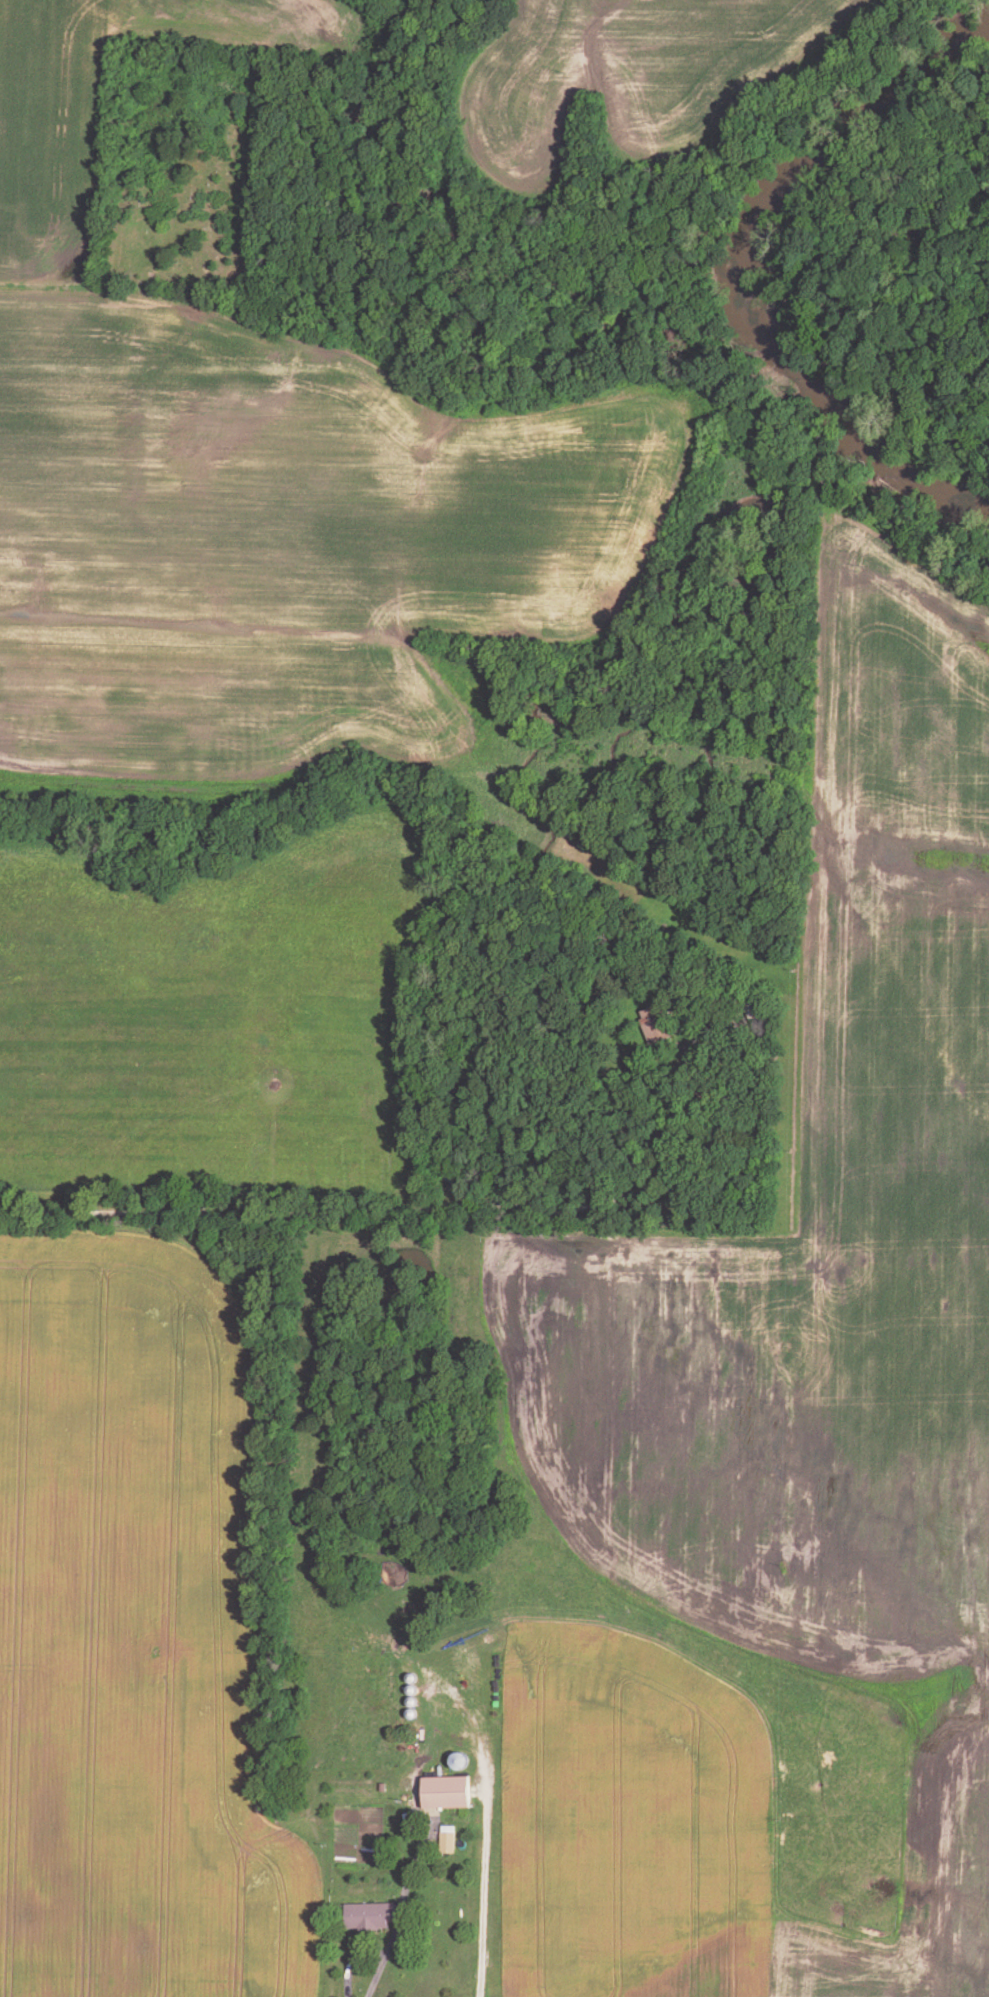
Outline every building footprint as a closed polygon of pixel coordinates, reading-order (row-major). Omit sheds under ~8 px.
[(424,1805),(470,1803),(469,1773),(423,1774),(424,1805)] [(455,1850),(455,1822),(441,1822),(441,1850),(455,1850)] [(395,1900),(346,1901),(346,1926),(396,1924),(395,1900)]
